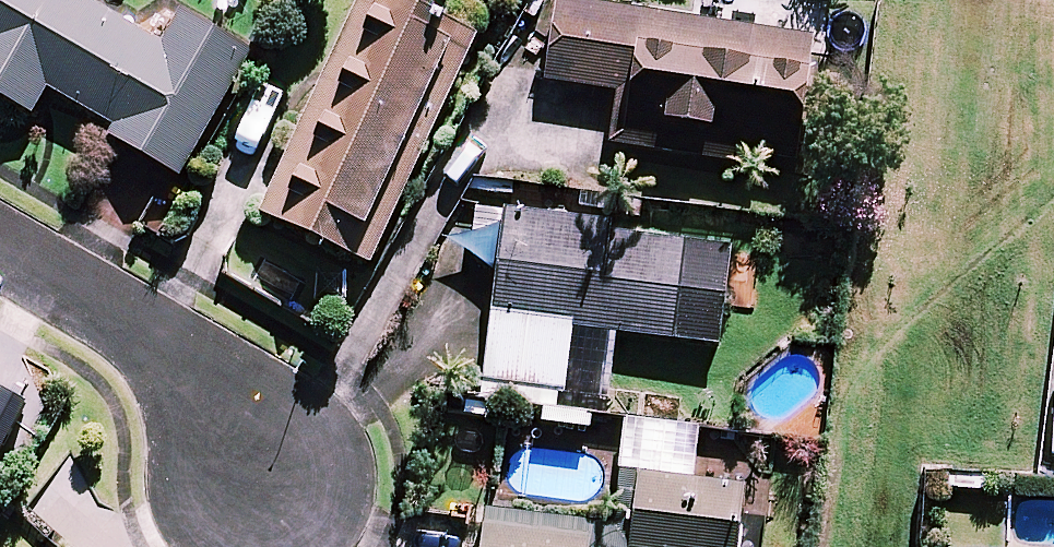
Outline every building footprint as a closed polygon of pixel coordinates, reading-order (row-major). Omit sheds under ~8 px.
[(82,0),(0,0),(0,97),(32,116),(47,90),(114,128),(109,137),(180,178),(250,54),(180,14),(162,46),(82,0)] [(394,0),(357,0),(258,215),(370,266),(475,37),(394,0)] [(565,0),(559,0),(546,81),(618,92),(609,145),(793,173),(814,39),(565,0)] [(505,211),(504,223),(493,318),(565,327),(555,409),(608,415),(618,334),(719,346),(730,250),(610,236),(611,224),(505,211)] [(555,409),(565,327),(493,318),(483,401),(555,409)] [(640,473),(633,526),(486,509),(481,546),(738,546),(745,486),(640,473)]
